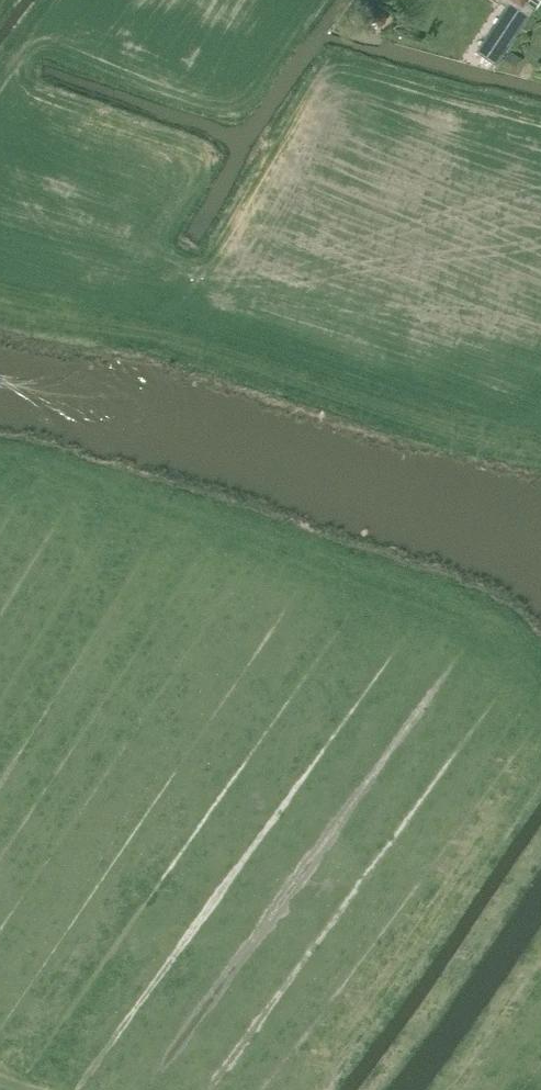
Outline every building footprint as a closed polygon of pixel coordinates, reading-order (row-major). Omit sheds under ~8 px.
[(497,63),(536,5),(529,0),(509,0),(476,49),(497,63)] [(510,52),(504,60),(514,67),(519,58),(510,52)]
